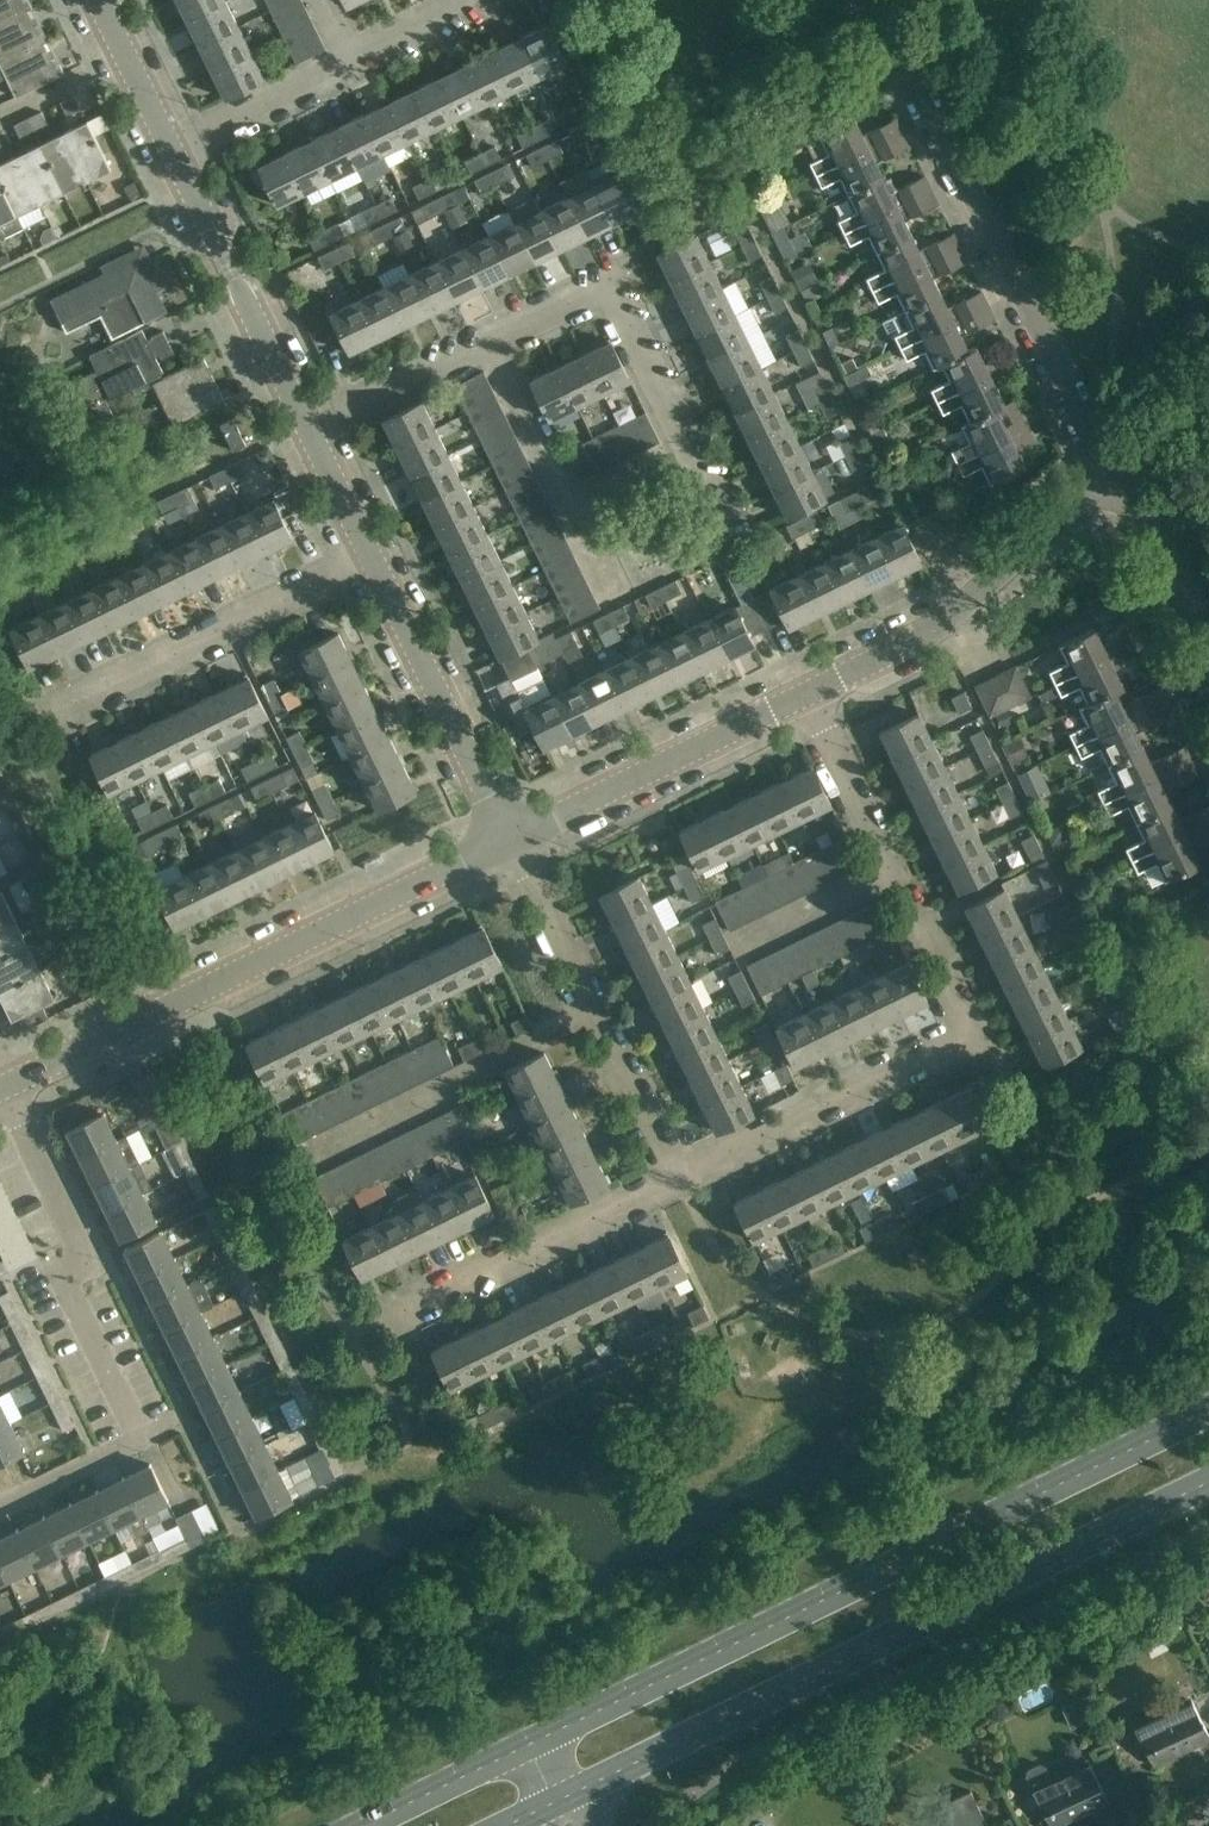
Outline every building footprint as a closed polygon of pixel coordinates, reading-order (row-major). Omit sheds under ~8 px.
[(26,9),(32,6),(29,0),(23,0),(22,0),(0,0),(0,22),(26,9)] [(225,0),(178,0),(187,19),(225,0)] [(239,26),(226,0),(225,0),(187,19),(200,45),(239,26)] [(271,10),(292,0),(265,0),(271,10)] [(302,0),(292,0),(271,10),(277,23),(307,9),(302,0)] [(5,61),(43,42),(48,39),(44,31),(38,33),(26,9),(0,22),(0,63),(5,61)] [(307,9),(277,23),(283,37),(313,22),(307,9)] [(319,35),(313,22),(283,37),(290,49),(319,35)] [(522,37),(541,76),(568,63),(549,24),(522,37)] [(239,26),(200,45),(213,71),(251,52),(239,26)] [(319,35),(290,49),(297,63),(326,49),(319,35)] [(515,89),(541,76),(522,37),(496,50),(515,89)] [(5,61),(12,76),(7,78),(16,97),(64,73),(60,64),(55,66),(43,42),(5,61)] [(515,89),(496,50),(469,63),(488,102),(515,89)] [(251,52),(213,71),(226,98),(264,79),(251,52)] [(469,63),(443,76),(462,115),(488,102),(469,63)] [(443,76),(417,89),(436,128),(462,115),(443,76)] [(436,128),(417,89),(391,102),(410,140),(436,128)] [(81,108),(74,95),(61,102),(67,115),(81,108)] [(416,153),(410,140),(391,102),(365,115),(383,153),(390,166),(416,153)] [(586,102),(571,109),(577,122),(593,114),(586,102)] [(28,118),(34,131),(48,125),(42,111),(28,118)] [(365,115),(338,127),(357,166),(383,153),(365,115)] [(21,138),(34,131),(28,118),(14,125),(21,138)] [(815,174),(903,131),(897,118),(863,134),(855,119),(806,143),(815,160),(810,162),(815,174)] [(548,119),(533,126),(540,140),(555,133),(548,119)] [(602,133),(596,120),(580,128),(586,141),(602,133)] [(64,132),(87,180),(111,169),(87,121),(64,132)] [(524,148),(540,140),(533,126),(517,134),(524,148)] [(338,127),(312,140),(331,179),(357,166),(338,127)] [(840,177),(847,193),(883,176),(877,162),(910,146),(903,131),(815,174),(821,186),(840,177)] [(64,192),(87,180),(64,132),(41,144),(64,192)] [(543,146),(550,160),(564,153),(557,139),(543,146)] [(312,140),(286,153),(305,192),(331,179),(312,140)] [(17,155),(41,203),(64,192),(41,144),(17,155)] [(495,145),(480,152),(487,166),(502,159),(495,145)] [(533,169),(550,160),(543,146),(526,155),(533,169)] [(487,166),(480,152),(465,160),(471,174),(487,166)] [(305,192),(286,153),(259,166),(278,205),(305,192)] [(17,155),(0,164),(0,179),(18,214),(41,203),(17,155)] [(640,210),(614,156),(587,170),(594,185),(613,223),(640,210)] [(490,172),(497,185),(511,177),(505,165),(490,172)] [(443,171),(428,178),(435,191),(450,184),(443,171)] [(481,193),(497,185),(490,172),(474,180),(481,193)] [(844,232),(931,189),(925,175),(891,192),(883,176),(847,193),(856,210),(837,219),(844,232)] [(435,191),(428,178),(403,191),(409,204),(435,191)] [(0,179),(0,238),(1,239),(24,227),(18,214),(0,179)] [(126,186),(131,197),(141,192),(136,182),(126,186)] [(613,223),(594,185),(568,197),(587,236),(613,223)] [(868,236),(876,252),(912,234),(905,220),(939,203),(931,189),(844,232),(839,235),(843,244),(848,241),(850,245),(868,236)] [(459,203),(453,191),(438,198),(444,211),(459,203)] [(777,193),(758,203),(765,216),(784,206),(777,193)] [(391,196),(376,204),(382,217),(398,210),(391,196)] [(587,236),(568,197),(542,210),(561,249),(587,236)] [(444,211),(438,198),(422,206),(428,218),(444,211)] [(382,217),(376,204),(361,211),(367,225),(382,217)] [(534,262),(561,249),(542,210),(515,223),(534,262)] [(407,229),(401,216),(386,224),(392,237),(407,229)] [(339,222),(323,230),(330,243),(346,235),(339,222)] [(534,262),(515,223),(489,236),(508,275),(534,262)] [(392,237),(385,224),(370,231),(376,244),(392,237)] [(742,246),(755,239),(747,224),(734,230),(742,246)] [(45,229),(41,238),(44,244),(58,237),(52,226),(45,229)] [(790,239),(784,226),(772,232),(786,260),(813,246),(805,230),(790,239)] [(315,250),(330,243),(323,230),(309,238),(315,250)] [(912,234),(876,252),(885,269),(857,282),(863,294),(872,290),(960,246),(953,233),(919,249),(912,234)] [(671,280),(710,261),(697,235),(658,254),(671,280)] [(482,287),(508,275),(489,236),(463,249),(482,287)] [(762,254),(755,239),(742,246),(749,261),(762,254)] [(30,240),(22,245),(26,253),(34,249),(30,240)] [(349,242),(333,249),(339,262),(355,255),(349,242)] [(897,293),(905,309),(940,292),(933,277),(967,260),(960,246),(872,290),(878,302),(897,293)] [(324,270),(339,262),(333,249),(318,257),(324,270)] [(437,262),(456,300),(482,287),(463,249),(437,262)] [(135,262),(130,252),(101,266),(104,273),(85,284),(51,300),(67,333),(101,316),(113,339),(135,327),(167,312),(157,292),(165,288),(151,259),(141,264),(135,262)] [(7,254),(0,258),(0,266),(11,260),(7,254)] [(710,261),(671,280),(684,307),(723,288),(710,261)] [(818,280),(809,261),(792,270),(801,289),(818,280)] [(429,313),(456,300),(437,262),(411,275),(429,313)] [(384,288),(403,326),(429,313),(411,275),(384,288)] [(760,283),(768,298),(781,292),(773,276),(760,283)] [(824,293),(818,281),(801,290),(807,302),(824,293)] [(377,339),(403,326),(384,288),(358,300),(377,339)] [(684,307),(697,333),(736,314),(723,288),(684,307)] [(900,347),(988,304),(981,290),(948,306),(940,292),(905,309),(883,320),(892,337),(894,336),(900,347)] [(788,307),(781,292),(768,298),(775,313),(788,307)] [(350,352),(377,339),(358,300),(331,314),(350,352)] [(988,304),(900,347),(907,360),(926,351),(934,367),(977,346),(976,345),(968,349),(961,334),(995,318),(988,304)] [(736,314),(697,333),(710,359),(749,340),(736,314)] [(823,331),(830,346),(840,341),(833,327),(823,331)] [(786,336),(793,351),(806,344),(799,329),(786,336)] [(148,340),(143,330),(89,356),(97,371),(58,390),(79,432),(114,415),(106,400),(132,387),(135,394),(153,385),(173,425),(225,401),(204,358),(163,378),(161,374),(163,372),(156,357),(160,355),(162,359),(174,353),(163,330),(151,336),(152,338),(148,340)] [(723,385),(761,366),(749,340),(710,359),(723,385)] [(584,354),(603,393),(630,380),(611,341),(584,354)] [(814,360),(806,344),(793,351),(801,366),(814,360)] [(977,346),(934,367),(934,368),(942,364),(949,380),(930,389),(936,401),(1000,370),(994,358),(985,363),(977,346)] [(603,393),(584,354),(558,367),(577,406),(603,393)] [(858,367),(853,357),(839,363),(844,374),(858,367)] [(736,411),(774,393),(761,366),(723,385),(736,411)] [(577,406),(558,367),(531,380),(550,419),(577,406)] [(845,376),(849,386),(862,379),(858,369),(845,376)] [(1000,370),(936,401),(942,414),(961,405),(969,419),(960,423),(961,425),(1005,403),(996,386),(1005,381),(1000,370)] [(455,386),(461,399),(491,385),(484,371),(455,386)] [(819,403),(832,397),(825,381),(812,388),(819,403)] [(498,398),(491,385),(461,399),(468,413),(498,398)] [(787,419),(774,393),(736,411),(749,438),(787,419)] [(840,412),(832,397),(819,403),(827,418),(840,412)] [(969,421),(961,425),(969,442),(951,451),(957,463),(1025,431),(1019,419),(1023,417),(1015,400),(1017,399),(1016,397),(1005,403),(969,421)] [(468,413),(474,426),(504,411),(498,398),(468,413)] [(384,420),(397,447),(436,428),(423,401),(384,420)] [(510,424),(504,411),(474,426),(481,439),(510,424)] [(646,412),(632,419),(646,448),(660,442),(646,412)] [(871,433),(883,427),(878,416),(866,422),(871,433)] [(246,444),(233,418),(220,425),(233,451),(246,444)] [(646,448),(632,419),(619,425),(634,455),(646,448)] [(749,438),(762,464),(800,445),(787,419),(749,438)] [(481,439),(487,452),(517,437),(510,424),(481,439)] [(606,431),(620,461),(634,455),(619,425),(606,431)] [(883,427),(871,433),(877,445),(889,439),(883,427)] [(449,454),(436,428),(397,447),(410,473),(449,454)] [(593,438),(607,467),(620,461),(606,431),(593,438)] [(989,448),(957,463),(963,475),(971,471),(973,475),(983,470),(989,482),(981,486),(990,504),(1014,492),(1006,476),(1026,466),(1017,448),(1030,441),(1025,431),(989,448)] [(837,440),(845,455),(858,449),(850,434),(837,440)] [(523,450),(517,437),(487,452),(493,465),(523,450)] [(593,438),(580,444),(594,474),(607,467),(593,438)] [(581,481),(594,474),(580,444),(566,451),(581,481)] [(800,445),(762,464),(774,490),(813,471),(800,445)] [(865,464),(858,449),(845,455),(852,470),(865,464)] [(493,465),(500,478),(530,463),(523,450),(493,465)] [(410,473),(423,499),(461,480),(449,454),(410,473)] [(225,468),(231,481),(246,474),(240,460),(225,468)] [(536,476),(530,463),(500,478),(506,491),(536,476)] [(216,488),(231,481),(225,468),(209,475),(216,488)] [(826,498),(813,471),(774,490),(788,517),(826,498)] [(912,485),(906,474),(894,480),(900,491),(912,485)] [(506,491),(513,504),(542,489),(536,476),(506,491)] [(474,506),(461,480),(423,499),(435,525),(474,506)] [(854,492),(860,505),(875,498),(869,485),(854,492)] [(187,486),(172,493),(179,507),(194,499),(187,486)] [(549,503),(542,489),(513,504),(519,517),(549,503)] [(860,505),(854,492),(838,500),(845,513),(860,505)] [(179,507),(172,493),(157,501),(163,514),(179,507)] [(274,500),(247,513),(266,552),(292,539),(274,500)] [(954,501),(941,507),(956,537),(969,531),(954,501)] [(519,517),(526,531),(555,516),(549,503),(519,517)] [(487,533),(474,506),(435,525),(449,552),(487,533)] [(927,514),(942,544),(956,537),(941,507),(927,514)] [(120,519),(127,532),(142,525),(135,511),(120,519)] [(802,518),(808,531),(823,523),(817,511),(802,518)] [(240,565),(266,552),(247,513),(221,526),(240,565)] [(929,551),(942,544),(927,514),(914,521),(929,551)] [(562,529),(555,516),(526,531),(532,544),(562,529)] [(808,531),(802,518),(786,525),(793,538),(808,531)] [(111,540),(127,532),(120,519),(105,526),(111,540)] [(903,524),(876,537),(895,576),(922,563),(903,524)] [(214,577),(240,565),(221,526),(195,539),(214,577)] [(532,544),(538,557),(568,542),(568,541),(562,529),(532,544)] [(500,560),(487,533),(449,552),(462,579),(500,560)] [(83,537),(68,545),(74,558),(90,550),(83,537)] [(895,576),(876,537),(850,550),(869,589),(895,576)] [(169,552),(187,590),(214,577),(195,539),(169,552)] [(575,555),(568,542),(538,557),(545,570),(575,555)] [(74,558),(68,545),(53,552),(60,565),(74,558)] [(850,550),(824,563),(843,601),(869,589),(850,550)] [(161,603),(187,590),(169,552),(142,564),(161,603)] [(545,570),(551,583),(581,568),(575,555),(545,570)] [(732,557),(722,561),(728,573),(738,568),(732,557)] [(474,605),(513,586),(500,560),(462,579),(474,605)] [(16,570),(22,583),(37,576),(31,563),(16,570)] [(824,563),(797,576),(816,614),(843,601),(824,563)] [(135,616),(161,603),(142,564),(116,577),(135,616)] [(587,581),(581,568),(551,583),(558,596),(587,581)] [(22,583),(16,570),(0,578),(7,591),(22,583)] [(816,614),(797,576),(771,589),(771,590),(754,599),(768,628),(786,619),(790,627),(816,614)] [(90,590),(109,629),(135,616),(116,577),(90,590)] [(682,592),(676,580),(661,587),(667,600),(682,592)] [(558,596),(564,609),(594,594),(587,581),(558,596)] [(474,605),(487,631),(526,612),(513,586),(474,605)] [(661,587),(645,594),(652,607),(667,600),(661,587)] [(83,641),(109,629),(90,590),(64,603),(83,641)] [(601,608),(594,594),(564,609),(571,623),(601,608)] [(736,607),(709,620),(728,658),(754,645),(750,636),(768,628),(754,599),(736,607)] [(38,616),(57,654),(83,641),(64,603),(38,616)] [(624,605),(608,612),(615,625),(630,618),(624,605)] [(526,612),(487,631),(500,658),(527,645),(539,639),(526,612)] [(615,625),(608,612),(593,620),(600,633),(615,625)] [(30,667),(57,654),(38,616),(11,629),(30,667)] [(709,620),(683,632),(702,671),(728,658),(709,620)] [(1068,662),(1049,671),(1055,683),(1118,652),(1113,641),(1104,645),(1095,627),(1059,645),(1068,662)] [(571,630),(556,637),(563,651),(578,643),(571,630)] [(539,639),(527,645),(537,666),(564,653),(563,651),(556,637),(553,632),(539,639)] [(683,632),(657,645),(676,683),(702,671),(683,632)] [(313,678),(352,659),(339,633),(300,652),(313,678)] [(511,679),(537,666),(527,645),(500,658),(511,679)] [(657,645),(631,658),(649,696),(676,683),(657,645)] [(1118,652),(1055,683),(1061,695),(1080,686),(1087,702),(1079,706),(1079,707),(1115,689),(1123,685),(1115,668),(1124,664),(1118,652)] [(649,696),(631,658),(604,671),(623,709),(649,696)] [(326,705),(365,686),(352,659),(313,678),(326,705)] [(1016,666),(1001,673),(1016,703),(1030,696),(1016,666)] [(604,671),(578,683),(597,722),(623,709),(604,671)] [(1016,703),(1001,673),(989,679),(1003,709),(1016,703)] [(248,677),(222,690),(241,729),(267,716),(248,677)] [(269,700),(281,694),(274,678),(261,684),(269,700)] [(513,715),(522,732),(534,726),(544,748),(571,734),(552,696),(544,679),(518,691),(526,709),(513,715)] [(990,716),(1003,709),(989,679),(975,686),(990,716)] [(597,722),(578,683),(552,696),(571,734),(597,722)] [(377,712),(365,686),(326,705),(339,731),(377,712)] [(1075,744),(1163,701),(1156,688),(1123,704),(1115,689),(1079,707),(1087,724),(1069,732),(1070,735),(1075,744)] [(222,690),(196,703),(215,742),(241,729),(222,690)] [(972,707),(964,691),(951,698),(959,713),(972,707)] [(288,709),(281,694),(269,700),(276,715),(288,709)] [(1163,701),(1075,744),(1081,757),(1099,748),(1107,764),(1143,746),(1136,733),(1170,716),(1163,701)] [(170,716),(188,754),(215,742),(196,703),(170,716)] [(995,715),(1001,727),(1011,722),(1005,710),(995,715)] [(351,757),(390,738),(377,712),(339,731),(351,757)] [(881,732),(894,759),(932,740),(919,713),(881,732)] [(162,767),(188,754),(170,716),(143,728),(162,767)] [(162,767),(143,728),(117,741),(136,780),(162,767)] [(977,750),(990,744),(982,728),(970,734),(977,750)] [(286,737),(294,753),(307,746),(299,731),(286,737)] [(1004,743),(1013,764),(1027,758),(1017,737),(1004,743)] [(364,783),(403,764),(390,738),(351,757),(364,783)] [(906,785),(945,766),(932,740),(894,759),(906,785)] [(136,780),(117,741),(91,754),(110,793),(136,780)] [(997,759),(990,744),(977,750),(984,765),(997,759)] [(307,746),(294,753),(306,779),(319,773),(319,771),(317,771),(313,762),(314,761),(307,746)] [(1097,790),(1103,801),(1191,759),(1184,746),(1151,762),(1143,746),(1107,764),(1116,781),(1097,790)] [(271,753),(256,760),(263,773),(278,765),(271,753)] [(1191,759),(1103,801),(1109,815),(1128,806),(1135,821),(1171,804),(1164,790),(1198,774),(1191,759)] [(263,773),(256,760),(241,768),(247,781),(263,773)] [(416,791),(403,764),(364,783),(377,810),(416,791)] [(293,766),(266,779),(272,793),(299,779),(293,766)] [(812,766),(786,779),(805,818),(831,805),(812,766)] [(945,766),(906,785),(919,811),(958,792),(945,766)] [(1048,793),(1034,766),(1018,773),(1031,801),(1048,793)] [(216,780),(204,786),(210,799),(237,786),(228,768),(214,775),(216,780)] [(257,800),(272,793),(266,779),(251,787),(257,800)] [(786,779),(759,792),(778,830),(805,818),(786,779)] [(995,787),(1003,803),(1016,796),(1008,780),(995,787)] [(5,807),(16,802),(7,784),(0,788),(0,797),(5,807)] [(312,790),(319,805),(332,799),(325,784),(312,790)] [(195,807),(210,799),(204,786),(189,794),(195,807)] [(213,805),(220,818),(246,806),(240,792),(213,805)] [(752,843),(778,830),(759,792),(733,805),(752,843)] [(932,837),(971,818),(958,792),(919,811),(932,837)] [(1023,811),(1016,796),(1003,803),(1010,817),(1023,811)] [(339,814),(332,799),(319,805),(327,820),(339,814)] [(29,829),(16,802),(5,807),(0,810),(0,826),(7,840),(18,834),(29,829)] [(167,803),(152,811),(158,825),(174,817),(167,803)] [(1208,822),(1208,805),(1179,820),(1171,804),(1135,821),(1144,839),(1126,848),(1131,859),(1208,822)] [(213,805),(198,813),(205,826),(220,818),(213,805)] [(707,818),(726,856),(752,843),(733,805),(707,818)] [(158,825),(152,811),(136,819),(143,832),(158,825)] [(315,812),(288,825),(307,863),(334,850),(315,812)] [(699,869),(726,856),(707,818),(680,831),(699,869)] [(945,864),(984,845),(971,818),(932,837),(945,864)] [(1131,859),(1138,872),(1156,863),(1165,881),(1200,863),(1193,848),(1208,840),(1208,822),(1131,859)] [(161,831),(168,844),(183,836),(177,823),(161,831)] [(281,876),(307,863),(288,825),(262,838),(281,876)] [(29,829),(18,834),(27,852),(31,861),(42,856),(29,829)] [(168,844),(161,831),(146,838),(153,852),(168,844)] [(1045,856),(1034,833),(1021,839),(1028,854),(1032,862),(1045,856)] [(847,836),(833,843),(848,873),(861,866),(847,836)] [(255,889),(281,876),(262,838),(236,851),(255,889)] [(835,879),(848,873),(833,843),(820,849),(835,879)] [(984,845),(945,864),(958,890),(997,871),(984,845)] [(820,849),(807,856),(822,886),(835,879),(820,849)] [(210,864),(229,902),(255,889),(236,851),(210,864)] [(794,862),(809,892),(822,886),(807,856),(794,862)] [(796,899),(809,892),(794,862),(781,868),(796,899)] [(203,915),(229,902),(210,864),(184,876),(203,915)] [(677,871),(685,887),(697,881),(692,870),(690,865),(677,871)] [(1057,881),(1050,865),(1037,872),(1044,887),(1057,881)] [(28,876),(32,885),(41,881),(50,899),(61,894),(48,866),(28,876)] [(768,875),(782,905),(796,899),(781,868),(768,875)] [(769,911),(782,905),(768,875),(755,881),(769,911)] [(203,915),(184,876),(157,889),(176,928),(203,915)] [(613,922),(652,903),(639,876),(600,895),(613,922)] [(697,881),(685,887),(692,902),(704,896),(697,881)] [(741,888),(756,918),(769,911),(755,881),(741,888)] [(1083,906),(1092,902),(1083,885),(1075,889),(1083,906)] [(728,894),(743,924),(756,918),(741,888),(728,894)] [(979,934),(1018,915),(1005,888),(966,907),(979,934)] [(15,917),(1,889),(0,889),(0,924),(15,917)] [(743,924),(728,894),(715,901),(730,931),(743,924)] [(878,901),(865,907),(879,937),(893,930),(878,901)] [(64,926),(74,921),(65,903),(55,908),(64,926)] [(613,922),(626,948),(665,929),(652,903),(613,922)] [(1063,925),(1076,919),(1068,903),(1055,910),(1063,925)] [(866,944),(879,937),(865,907),(852,914),(866,944)] [(839,920),(853,950),(866,944),(852,914),(839,920)] [(1031,941),(1018,915),(979,934),(992,960),(1031,941)] [(15,917),(0,924),(0,957),(28,944),(15,917)] [(702,924),(710,939),(723,933),(715,918),(702,924)] [(1076,919),(1063,925),(1070,940),(1083,934),(1076,919)] [(826,927),(840,956),(853,950),(839,920),(826,927)] [(83,938),(74,921),(64,926),(72,944),(83,938)] [(456,940),(475,979),(502,966),(483,927),(456,940)] [(827,963),(840,956),(826,927),(812,933),(827,963)] [(665,929),(626,948),(639,974),(678,955),(665,929)] [(723,933),(710,939),(717,955),(730,948),(723,933)] [(799,939),(814,969),(827,963),(812,933),(799,939)] [(786,946),(801,976),(814,969),(799,939),(786,946)] [(449,992),(475,979),(456,940),(430,953),(449,992)] [(1005,986),(1044,967),(1031,941),(992,960),(1005,986)] [(41,970),(28,944),(0,957),(0,990),(41,970)] [(773,952),(788,982),(801,976),(786,946),(773,952)] [(775,989),(788,982),(773,952),(760,959),(775,989)] [(449,992),(430,953),(404,966),(423,1005),(449,992)] [(639,974),(652,1000),(690,981),(678,955),(639,974)] [(1089,977),(1101,971),(1094,956),(1081,962),(1089,977)] [(761,995),(775,989),(760,959),(747,965),(761,995)] [(882,975),(901,1014),(927,1001),(909,962),(882,975)] [(378,979),(397,1017),(423,1005),(404,966),(378,979)] [(1018,1012),(1057,993),(1044,967),(1005,986),(1018,1012)] [(41,970),(0,990),(0,994),(12,1019),(17,1016),(24,1029),(48,1017),(42,1004),(55,998),(41,970)] [(727,976),(735,992),(748,985),(741,970),(727,976)] [(1109,986),(1101,971),(1089,977),(1096,992),(1109,986)] [(856,988),(875,1027),(901,1014),(882,975),(856,988)] [(352,991),(371,1030),(397,1017),(378,979),(352,991)] [(690,981),(652,1000),(665,1026),(703,1007),(690,981)] [(748,985),(735,992),(743,1008),(756,1001),(748,985)] [(875,1027),(856,988),(829,1001),(848,1040),(875,1027)] [(326,1004),(345,1043),(371,1030),(352,991),(326,1004)] [(1069,1019),(1057,993),(1018,1012),(1031,1038),(1069,1019)] [(848,1040),(829,1001),(803,1014),(822,1053),(848,1040)] [(345,1043),(326,1004),(300,1017),(319,1056),(345,1043)] [(703,1007),(665,1026),(677,1052),(716,1033),(703,1007)] [(1127,1024),(1120,1008),(1107,1015),(1114,1030),(1127,1024)] [(796,1066),(822,1053),(803,1014),(777,1026),(796,1066)] [(532,1028),(526,1015),(511,1022),(517,1035),(532,1028)] [(292,1068),(319,1056),(300,1017),(273,1030),(292,1068)] [(1069,1019),(1031,1038),(1044,1065),(1082,1046),(1069,1019)] [(760,1044),(774,1037),(767,1022),(753,1029),(760,1044)] [(266,1082),(292,1068),(273,1030),(247,1043),(266,1082)] [(473,1041),(480,1053),(495,1046),(489,1033),(473,1041)] [(716,1033),(677,1052),(690,1078),(729,1060),(716,1033)] [(426,1043),(440,1073),(454,1066),(439,1036),(426,1043)] [(782,1053),(774,1037),(760,1044),(768,1060),(782,1053)] [(464,1061),(480,1053),(473,1041),(458,1048),(464,1061)] [(413,1049),(427,1079),(440,1073),(426,1043),(413,1049)] [(414,1086),(427,1079),(413,1049),(400,1056),(414,1086)] [(506,1071),(519,1098),(557,1079),(544,1052),(506,1071)] [(387,1062),(401,1092),(414,1086),(400,1056),(387,1062)] [(690,1078),(703,1105),(742,1086),(729,1060),(690,1078)] [(388,1098),(401,1092),(387,1062),(373,1068),(388,1098)] [(786,1064),(774,1070),(781,1085),(794,1079),(786,1064)] [(375,1105),(388,1098),(373,1068),(360,1075),(375,1105)] [(362,1111),(375,1105),(360,1075),(347,1081),(362,1111)] [(532,1124),(570,1105),(557,1079),(519,1098),(532,1124)] [(334,1088),(349,1118),(362,1111),(347,1081),(334,1088)] [(755,1112),(742,1086),(703,1105),(716,1131),(755,1112)] [(944,1099),(963,1138),(990,1125),(971,1086),(944,1099)] [(137,1097),(146,1116),(137,1120),(141,1128),(159,1120),(169,1114),(156,1087),(137,1097)] [(336,1124),(349,1118),(334,1088),(321,1094),(336,1124)] [(308,1101),(323,1130),(336,1124),(321,1094),(308,1101)] [(918,1112),(937,1151),(963,1138),(944,1099),(918,1112)] [(310,1137),(323,1130),(308,1101),(295,1107),(310,1137)] [(445,1113),(451,1126),(471,1116),(465,1103),(445,1113)] [(583,1131),(570,1105),(532,1124),(544,1150),(583,1131)] [(296,1143),(310,1137),(295,1107),(282,1114),(296,1143)] [(911,1163),(937,1151),(918,1112),(892,1125),(911,1163)] [(67,1131),(80,1158),(127,1135),(126,1134),(117,1139),(104,1113),(67,1131)] [(445,1113),(431,1120),(446,1150),(459,1143),(451,1126),(445,1113)] [(172,1146),(182,1141),(169,1114),(159,1120),(172,1146)] [(433,1156),(446,1150),(431,1120),(418,1126),(433,1156)] [(885,1176),(911,1163),(892,1125),(866,1137),(885,1176)] [(433,1156),(418,1126),(405,1132),(420,1162),(433,1156)] [(486,1146),(478,1131),(465,1137),(472,1153),(486,1146)] [(596,1157),(583,1131),(544,1150),(557,1176),(596,1157)] [(420,1162),(405,1132),(392,1139),(407,1169),(420,1162)] [(127,1135),(80,1158),(93,1185),(140,1162),(127,1135)] [(840,1150),(859,1189),(885,1176),(866,1137),(840,1150)] [(379,1145),(394,1175),(407,1169),(392,1139),(379,1145)] [(196,1168),(182,1141),(172,1146),(162,1151),(175,1177),(185,1173),(196,1168)] [(394,1175),(379,1145),(366,1152),(381,1181),(394,1175)] [(486,1146),(472,1153),(480,1168),(493,1162),(486,1146)] [(859,1189),(840,1150),(814,1163),(833,1202),(859,1189)] [(381,1181),(366,1152),(353,1158),(367,1188),(381,1181)] [(596,1157),(557,1176),(570,1203),(609,1184),(596,1157)] [(354,1194),(367,1188),(353,1158),(340,1165),(354,1194)] [(140,1162),(93,1185),(106,1211),(144,1193),(143,1192),(152,1188),(140,1162)] [(979,1170),(985,1182),(1001,1175),(994,1162),(979,1170)] [(788,1176),(807,1214),(833,1202),(814,1163),(788,1176)] [(340,1165),(327,1171),(341,1201),(354,1194),(340,1165)] [(209,1195),(196,1168),(185,1173),(198,1200),(209,1195)] [(985,1182),(979,1170),(964,1177),(970,1190),(985,1182)] [(341,1201),(327,1171),(313,1178),(332,1215),(358,1203),(354,1194),(341,1201)] [(475,1175),(448,1188),(468,1227),(494,1214),(475,1175)] [(761,1189),(780,1227),(807,1214),(788,1176),(761,1189)] [(952,1182),(927,1195),(933,1208),(959,1195),(952,1182)] [(498,1205),(511,1199),(503,1183),(490,1189),(498,1205)] [(441,1239),(468,1227),(448,1188),(422,1201),(441,1239)] [(780,1227),(761,1189),(735,1202),(754,1240),(780,1227)] [(157,1220),(144,1193),(106,1211),(120,1238),(157,1220)] [(13,1207),(7,1195),(0,1199),(0,1214),(13,1207)] [(933,1208),(927,1195),(911,1203),(918,1216),(933,1208)] [(518,1213),(511,1199),(498,1205),(505,1220),(518,1213)] [(441,1239),(422,1201),(396,1214),(415,1252),(441,1239)] [(216,1237),(227,1232),(214,1205),(203,1211),(216,1237)] [(0,1214),(0,1229),(19,1220),(13,1207),(0,1214)] [(874,1221),(881,1234),(896,1226),(889,1213),(874,1221)] [(415,1252),(396,1214),(370,1227),(389,1265),(415,1252)] [(25,1232),(19,1220),(0,1229),(0,1244),(25,1232)] [(881,1234),(874,1221),(859,1228),(865,1241),(881,1234)] [(389,1265),(370,1227),(343,1240),(362,1278),(389,1265)] [(175,1258),(162,1231),(125,1249),(138,1276),(175,1258)] [(31,1244),(25,1232),(0,1244),(6,1256),(31,1244)] [(230,1264),(240,1259),(227,1232),(216,1237),(219,1242),(230,1264)] [(642,1247),(661,1286),(687,1273),(668,1234),(642,1247)] [(838,1238),(822,1246),(828,1259),(844,1252),(838,1238)] [(6,1256),(7,1258),(12,1269),(37,1256),(31,1244),(6,1256)] [(828,1259),(822,1246),(807,1253),(813,1267),(828,1259)] [(661,1286),(642,1247),(616,1260),(635,1299),(661,1286)] [(7,1258),(0,1261),(0,1275),(12,1269),(7,1258)] [(151,1303),(202,1278),(201,1277),(188,1283),(175,1258),(138,1276),(151,1303)] [(253,1285),(240,1259),(230,1264),(243,1290),(253,1285)] [(635,1299),(616,1260),(590,1273),(609,1312),(635,1299)] [(792,1277),(785,1265),(770,1272),(776,1285),(792,1277)] [(590,1273),(563,1286),(582,1324),(609,1312),(590,1273)] [(202,1278),(151,1303),(164,1329),(201,1311),(215,1304),(202,1278)] [(266,1312),(253,1285),(243,1291),(256,1317),(266,1312)] [(563,1286),(537,1298),(556,1337),(582,1324),(563,1286)] [(11,1324),(22,1318),(8,1291),(0,1295),(0,1302),(11,1324)] [(537,1298),(511,1311),(530,1350),(556,1337),(537,1298)] [(710,1317),(703,1304),(687,1312),(693,1325),(710,1317)] [(164,1329),(177,1356),(215,1337),(201,1311),(164,1329)] [(511,1311),(485,1324),(504,1363),(530,1350),(511,1311)] [(269,1343),(279,1338),(266,1312),(256,1317),(269,1343)] [(24,1350),(35,1345),(22,1318),(11,1324),(24,1350)] [(671,1336),(665,1322),(650,1330),(656,1343),(671,1336)] [(504,1363),(485,1324),(459,1337),(478,1375),(504,1363)] [(656,1343),(650,1330),(634,1338),(641,1351),(656,1343)] [(177,1356),(190,1382),(228,1364),(215,1337),(177,1356)] [(451,1388),(478,1375),(459,1337),(432,1350),(451,1388)] [(269,1343),(282,1370),(293,1365),(279,1338),(269,1343)] [(48,1372),(35,1345),(24,1350),(37,1377),(48,1372)] [(613,1348),(598,1356),(604,1369),(619,1362),(613,1348)] [(589,1376),(604,1369),(598,1356),(583,1363),(589,1376)] [(241,1390),(228,1364),(190,1382),(203,1409),(241,1390)] [(295,1396),(306,1391),(293,1365),(282,1370),(295,1396)] [(50,1403),(61,1398),(59,1395),(48,1372),(37,1377),(45,1393),(49,1402),(50,1403)] [(545,1381),(552,1394),(567,1387),(560,1374),(545,1381)] [(552,1394),(545,1381),(529,1389),(536,1402),(552,1394)] [(216,1435),(254,1417),(241,1390),(203,1409),(216,1435)] [(319,1417),(306,1391),(295,1396),(308,1423),(319,1417)] [(50,1403),(55,1415),(64,1431),(74,1426),(74,1425),(61,1398),(50,1403)] [(509,1399),(493,1407),(500,1420),(515,1412),(509,1399)] [(11,1422),(0,1400),(0,1428),(11,1422)] [(484,1427),(500,1420),(493,1407),(478,1415),(484,1427)] [(260,1429),(254,1417),(216,1435),(230,1462),(267,1443),(260,1429)] [(319,1417),(308,1423),(321,1448),(321,1449),(332,1444),(319,1417)] [(0,1428),(0,1461),(24,1450),(11,1422),(0,1428)] [(243,1488),(280,1469),(267,1443),(230,1462),(243,1488)] [(345,1471),(332,1444),(321,1449),(286,1467),(280,1469),(243,1488),(256,1515),(345,1471)] [(141,1514),(147,1526),(162,1519),(156,1507),(168,1501),(150,1464),(123,1477),(141,1514)] [(96,1490),(115,1527),(122,1541),(135,1535),(136,1537),(149,1531),(141,1514),(123,1477),(96,1490)] [(70,1503),(88,1540),(115,1527),(96,1490),(70,1503)] [(180,1523),(152,1536),(158,1550),(159,1550),(164,1560),(206,1539),(206,1538),(220,1531),(206,1502),(192,1509),(177,1517),(180,1523)] [(62,1553),(88,1540),(70,1503),(43,1516),(62,1553)] [(17,1529),(35,1566),(62,1553),(43,1516),(17,1529)] [(8,1579),(35,1566),(17,1529),(0,1537),(0,1562),(8,1579)] [(106,1576),(111,1586),(137,1573),(132,1563),(125,1548),(99,1562),(105,1576),(106,1576)] [(159,1550),(158,1550),(132,1563),(137,1573),(163,1561),(164,1560),(159,1550)] [(8,1579),(0,1562),(0,1583),(8,1579)] [(105,1576),(79,1589),(84,1599),(111,1586),(106,1576),(105,1576)] [(52,1602),(58,1612),(84,1599),(79,1589),(52,1602)] [(31,1625),(58,1612),(52,1602),(26,1615),(31,1625)] [(31,1625),(26,1615),(19,1618),(9,1623),(0,1628),(0,1629),(5,1638),(14,1634),(31,1625)] [(1055,1679),(1068,1683),(1072,1670),(1059,1666),(1055,1679)] [(1208,1734),(1191,1698),(1135,1725),(1153,1761),(1208,1734)] [(1089,1762),(1053,1779),(1047,1766),(1040,1764),(1030,1770),(1027,1776),(1051,1824),(1106,1797),(1089,1762)] [(971,1790),(939,1805),(949,1825),(988,1825),(971,1790)]
